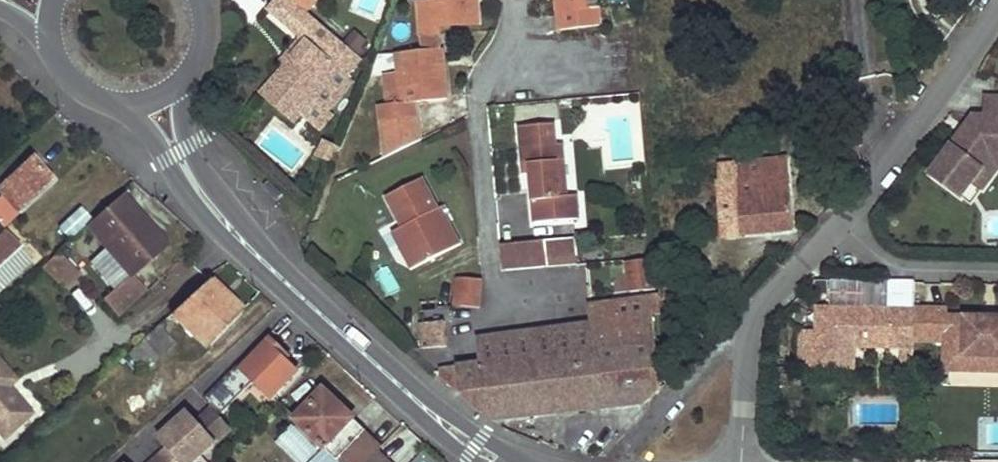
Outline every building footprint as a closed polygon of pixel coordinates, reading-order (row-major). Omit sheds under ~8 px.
[(431,6),(418,7),(422,53),(402,55),(404,76),(393,77),(395,109),(442,104),(438,30),(477,27),(474,0),(431,0),(431,6)] [(561,32),(602,27),(600,11),(573,13),(571,0),(557,0),(561,32)] [(360,57),(369,46),(353,32),(343,43),(360,57)] [(310,42),(303,37),(280,63),(286,69),(310,42)] [(341,69),(348,76),(360,61),(336,40),(323,55),(310,42),(286,69),(262,96),(293,123),(314,99),(341,69)] [(348,76),(341,69),(314,99),(327,111),(354,81),(348,76)] [(984,98),(984,117),(972,116),(964,127),(968,130),(963,137),(959,134),(928,174),(960,198),(991,157),(997,157),(997,98),(984,98)] [(552,127),(518,129),(520,151),(526,150),(529,173),(535,224),(578,220),(575,197),(568,197),(559,198),(554,147),(552,127)] [(964,127),(959,134),(963,137),(968,130),(964,127)] [(339,151),(324,144),(316,159),(331,167),(339,151)] [(564,146),(554,147),(559,198),(568,197),(564,146)] [(526,150),(520,151),(522,174),(529,173),(526,150)] [(34,157),(0,188),(0,195),(1,197),(0,198),(0,225),(3,229),(52,184),(36,167),(40,164),(34,157)] [(960,198),(969,205),(996,169),(997,169),(997,157),(991,157),(960,198)] [(788,160),(718,167),(723,238),(794,232),(788,160)] [(422,180),(385,199),(402,230),(406,238),(397,244),(412,272),(461,246),(443,209),(437,210),(422,180)] [(167,247),(124,198),(88,229),(131,278),(132,277),(167,247)] [(75,239),(89,220),(74,208),(59,228),(75,239)] [(985,226),(985,243),(997,243),(997,226),(985,226)] [(402,230),(393,235),(397,244),(406,238),(402,230)] [(5,233),(0,237),(0,267),(19,250),(5,233)] [(545,242),(500,245),(502,272),(548,268),(547,259),(545,242)] [(0,267),(0,291),(31,263),(19,250),(0,267)] [(79,276),(59,254),(44,268),(64,290),(79,276)] [(577,256),(547,259),(548,268),(578,265),(577,256)] [(655,258),(626,260),(629,292),(657,290),(655,258)] [(103,303),(118,319),(126,312),(147,294),(132,277),(131,278),(103,303)] [(461,306),(464,278),(455,277),(453,305),(461,306)] [(481,280),(464,278),(461,306),(479,307),(481,280)] [(78,279),(68,291),(85,306),(95,294),(78,279)] [(241,312),(209,281),(172,315),(206,348),(241,312)] [(482,364),(442,369),(443,377),(483,413),(485,419),(494,418),(644,400),(662,389),(653,318),(618,321),(616,305),(589,309),(591,325),(594,350),(482,364)] [(915,310),(817,307),(816,367),(840,368),(840,346),(854,346),(914,347),(914,340),(915,310)] [(915,308),(915,310),(914,340),(945,341),(945,351),(964,352),(964,356),(997,357),(997,318),(997,317),(996,317),(996,322),(982,322),(982,317),(981,317),(947,316),(947,309),(915,308)] [(997,312),(981,312),(981,317),(982,317),(982,322),(996,322),(996,317),(997,317),(997,312)] [(179,332),(167,319),(129,354),(146,372),(177,344),(172,339),(179,332)] [(444,323),(419,326),(422,348),(446,345),(444,323)] [(591,325),(479,339),(482,364),(594,350),(591,325)] [(299,369),(269,339),(241,370),(270,398),(299,369)] [(853,368),(854,346),(840,346),(840,368),(853,368)] [(945,351),(945,370),(997,372),(997,357),(964,356),(964,352),(945,351)] [(0,365),(0,433),(4,437),(30,414),(7,387),(14,381),(0,365)] [(221,412),(238,394),(227,384),(210,402),(221,412)] [(295,415),(344,461),(393,461),(381,450),(386,445),(324,385),(295,415)] [(171,427),(198,457),(228,429),(209,410),(195,423),(186,413),(171,427)] [(198,457),(171,427),(155,440),(165,451),(153,461),(193,461),(198,457)]
